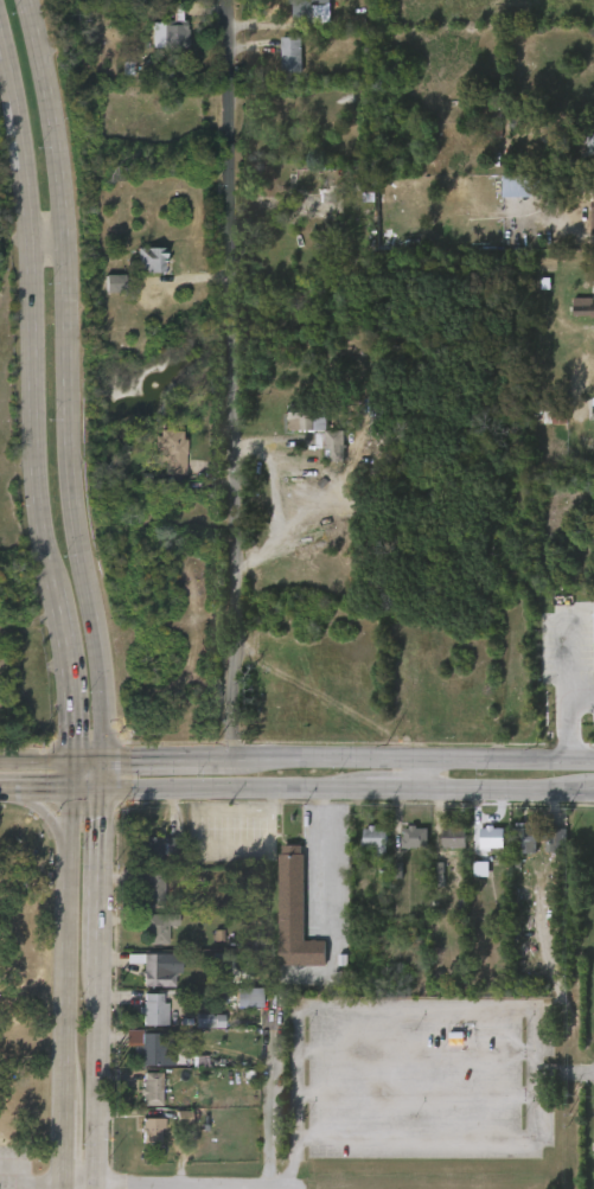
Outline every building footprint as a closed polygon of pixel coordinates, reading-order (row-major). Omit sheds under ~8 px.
[(288,4),(288,0),(319,0),(320,20),(312,20),(312,23),(290,23),(290,4),(288,4)] [(179,14),(179,20),(184,20),(184,23),(187,23),(186,47),(151,47),(151,23),(171,20),(171,4),(179,4),(179,14)] [(300,72),(280,73),(280,37),(300,37),(300,72)] [(582,134),(593,133),(593,156),(587,156),(587,149),(582,149),(582,134)] [(322,166),(322,175),(327,175),(327,186),(337,186),(337,210),(309,206),(309,193),(294,193),(294,167),(322,166)] [(502,177),(503,198),(532,198),(531,176),(502,177)] [(376,178),(376,192),(378,192),(378,219),(366,219),(366,204),(362,204),(362,191),(366,191),(366,178),(376,178)] [(583,186),(593,187),(593,203),(582,203),(583,186)] [(167,248),(167,257),(165,257),(164,264),(167,264),(166,273),(147,271),(147,269),(138,269),(138,247),(167,248)] [(125,275),(106,275),(105,292),(125,293),(125,275)] [(590,303),(593,303),(593,316),(575,315),(575,306),(590,306),(590,303)] [(324,404),(324,430),(343,430),(343,462),(322,462),(322,448),(313,448),(313,434),(314,434),(314,430),(287,430),(286,404),(324,404)] [(172,430),(180,432),(180,440),(185,441),(183,475),(161,474),(162,462),(158,462),(158,452),(152,452),(152,436),(157,437),(157,430),(172,430)] [(530,822),(530,826),(535,826),(535,830),(555,827),(555,843),(544,843),(544,838),(535,838),(535,852),(520,852),(520,856),(515,856),(515,852),(511,852),(510,826),(515,826),(515,822),(530,822)] [(415,823),(415,827),(426,827),(426,846),(400,846),(400,837),(402,837),(402,827),(407,827),(407,823),(415,823)] [(373,824),(373,827),(385,827),(385,856),(375,856),(375,846),(359,846),(362,827),(368,827),(368,824),(373,824)] [(453,824),(453,827),(464,827),(464,846),(441,848),(441,827),(447,827),(447,824),(453,824)] [(492,824),(492,827),(502,827),(502,846),(488,846),(488,850),(479,848),(479,827),(485,827),(485,824),(492,824)] [(165,862),(145,862),(145,836),(179,836),(179,854),(165,852),(165,862)] [(353,842),(352,862),(366,863),(365,870),(375,871),(376,843),(353,842)] [(416,843),(391,842),(391,864),(416,864),(416,843)] [(494,863),(493,842),(469,842),(469,864),(494,863)] [(504,868),(525,868),(525,844),(505,843),(504,868)] [(299,844),(299,854),(301,854),(301,940),(324,940),(322,965),(276,964),(276,852),(280,852),(280,844),(299,844)] [(455,863),(455,845),(432,844),(431,862),(455,863)] [(534,867),(554,868),(555,846),(547,846),(547,849),(535,849),(534,867)] [(154,853),(132,852),(131,874),(154,874),(154,853)] [(165,874),(165,904),(143,904),(143,896),(141,896),(141,888),(143,888),(142,874),(165,874)] [(131,887),(132,920),(152,920),(151,887),(131,887)] [(168,926),(168,944),(146,944),(146,935),(142,935),(142,914),(177,914),(177,926),(168,926)] [(158,942),(166,942),(166,930),(132,930),(132,959),(158,959),(158,942)] [(159,953),(159,957),(173,957),(173,985),(140,986),(139,970),(140,970),(140,963),(124,963),(124,953),(159,953)] [(132,1001),(164,1002),(164,989),(169,989),(170,969),(132,969),(132,1001)] [(160,993),(160,1003),(166,1003),(166,1014),(160,1012),(160,1024),(140,1024),(140,1009),(141,992),(160,993)] [(131,1041),(158,1040),(157,1017),(153,1017),(153,1008),(133,1008),(133,1021),(130,1022),(131,1041)] [(140,1029),(140,1033),(168,1033),(168,1051),(159,1051),(159,1065),(140,1065),(139,1043),(123,1043),(123,1029),(140,1029)] [(115,1046),(115,1060),(131,1060),(131,1080),(155,1080),(156,1047),(115,1046)] [(160,1073),(160,1106),(140,1106),(140,1095),(138,1095),(138,1088),(140,1088),(141,1072),(160,1073)] [(151,1120),(151,1087),(132,1087),(131,1120),(151,1120)] [(159,1143),(140,1142),(140,1118),(164,1118),(162,1129),(159,1129),(159,1143)] [(180,1139),(181,1126),(166,1126),(166,1138),(180,1139)] [(132,1157),(152,1157),(152,1133),(131,1134),(132,1157)]
